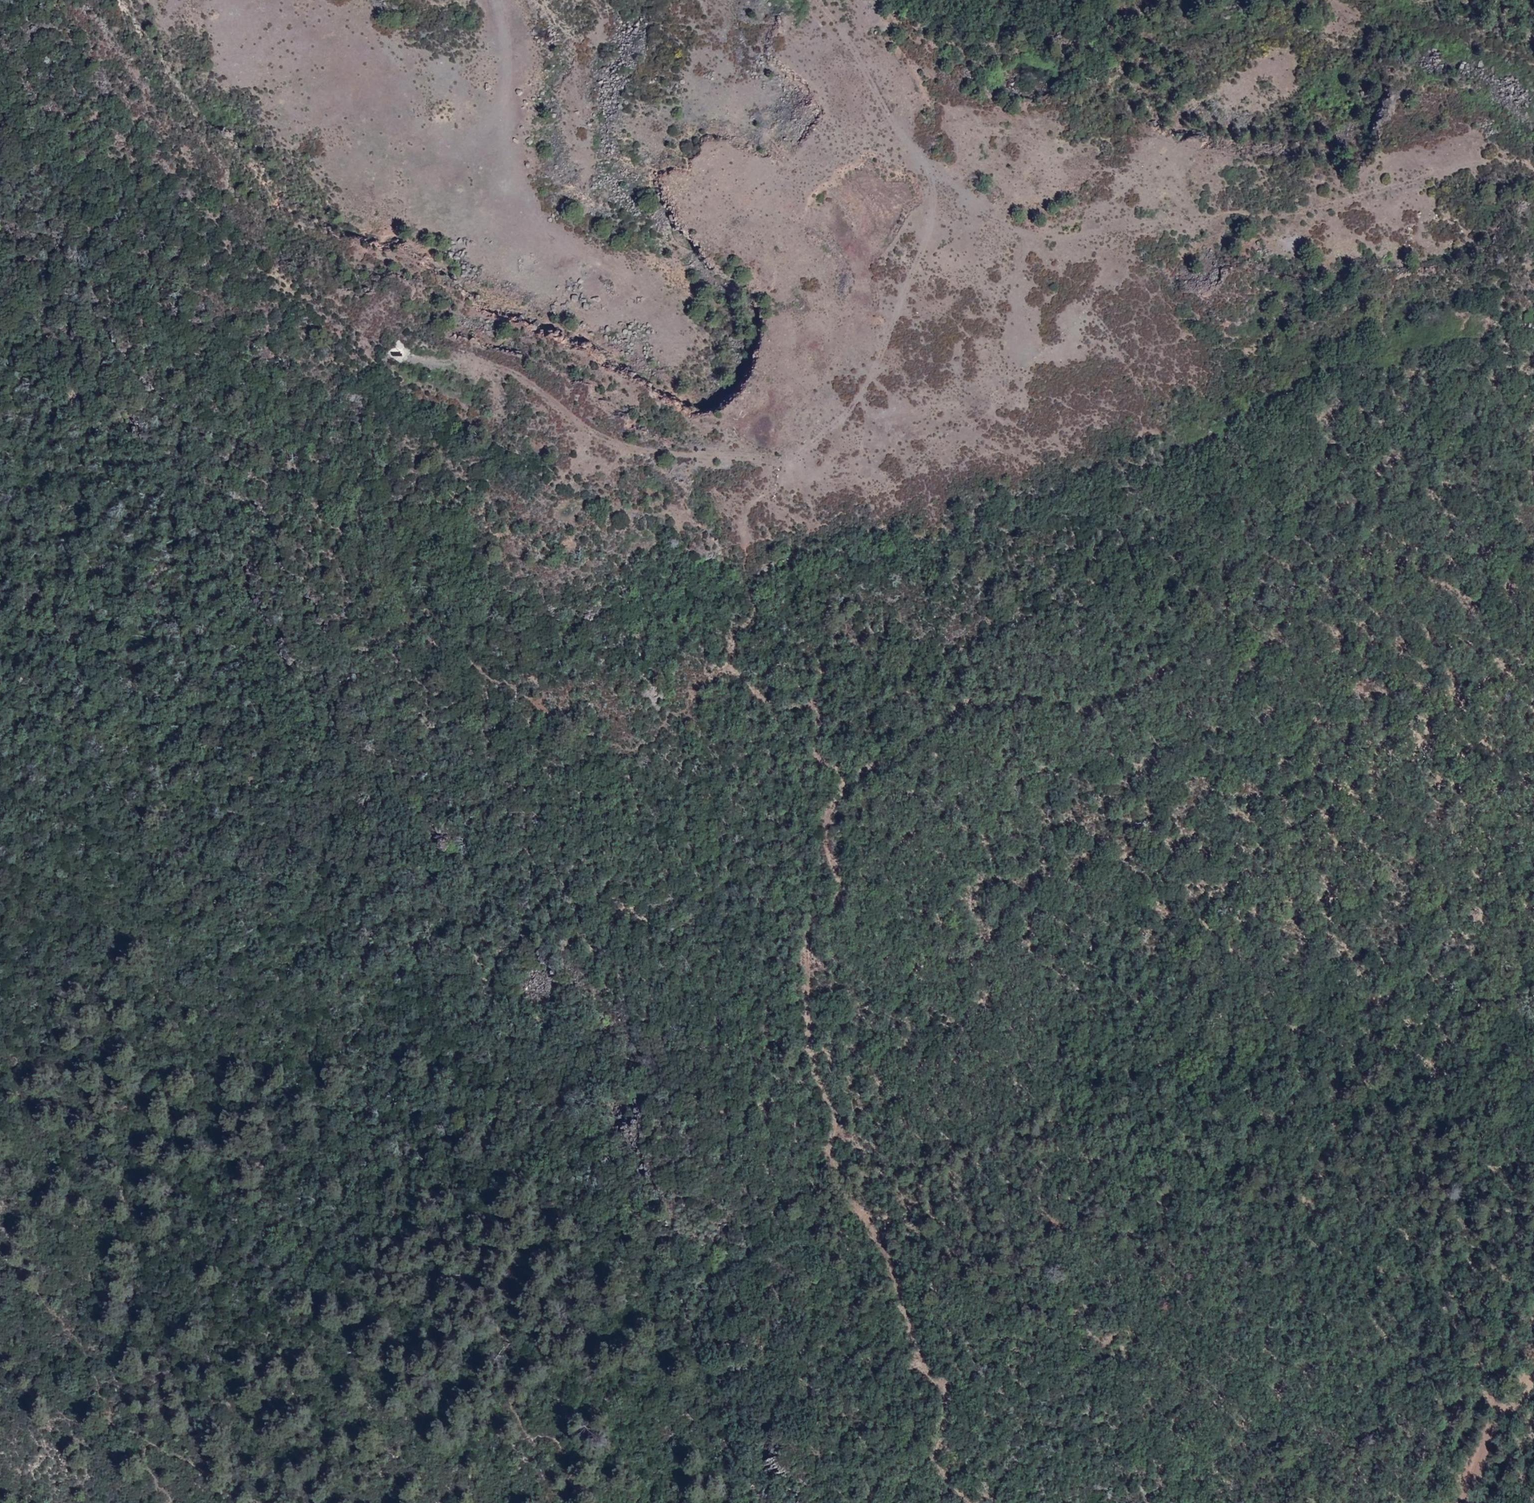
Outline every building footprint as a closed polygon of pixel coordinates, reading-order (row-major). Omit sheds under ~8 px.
[(403,362),(409,346),(396,341),(390,356),(403,362)]
